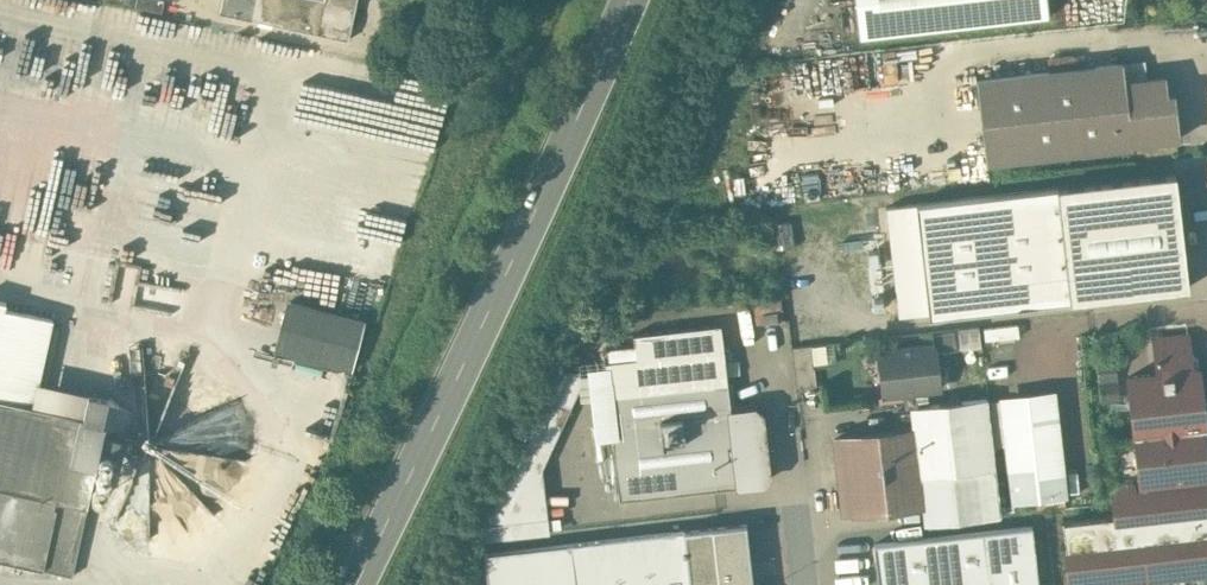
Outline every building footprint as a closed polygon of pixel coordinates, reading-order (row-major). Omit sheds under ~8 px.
[(135,6),(161,12),(164,0),(136,0),(135,6)] [(220,12),(348,40),(357,0),(222,0),(220,12)] [(858,38),(1049,16),(1047,0),(854,0),(858,38)] [(1122,64),(977,80),(986,162),(1131,145),(1131,143),(1124,82),(1122,64)] [(1165,77),(1124,82),(1131,143),(1179,137),(1174,94),(1167,95),(1165,77)] [(1175,174),(915,203),(928,312),(929,317),(1188,287),(1175,174)] [(1191,176),(1181,177),(1182,188),(1192,187),(1191,176)] [(915,203),(886,207),(899,315),(928,312),(915,203)] [(5,308),(7,302),(0,301),(0,398),(34,406),(40,382),(54,319),(5,308)] [(365,322),(289,302),(277,350),(352,369),(365,322)] [(1107,441),(1115,514),(1062,520),(1070,584),(1080,584),(1206,571),(1206,447),(1197,358),(1193,355),(1189,355),(1187,337),(1153,341),(1157,373),(1128,376),(1135,438),(1107,441)] [(820,380),(819,361),(839,360),(838,341),(799,343),(801,381),(820,380)] [(934,345),(879,351),(879,352),(875,357),(876,367),(881,372),(884,394),(939,388),(934,345)] [(724,354),(605,368),(608,396),(727,382),(724,354)] [(109,397),(40,382),(34,406),(106,422),(105,425),(130,431),(134,414),(109,397)] [(1053,396),(1003,401),(1014,498),(1063,492),(1053,396)] [(0,398),(0,560),(72,576),(105,425),(106,422),(34,406),(0,398)] [(754,409),(732,412),(740,485),(762,482),(767,476),(760,414),(754,409)] [(732,411),(610,425),(619,500),(741,486),(740,485),(732,412),(732,411)] [(922,428),(835,438),(843,514),(931,504),(922,428)] [(961,532),(960,522),(895,526),(896,536),(961,532)] [(873,543),(878,584),(1039,584),(1032,526),(873,543)] [(685,531),(691,584),(720,584),(713,527),(685,531)] [(484,554),(488,584),(691,584),(685,531),(484,554)]
